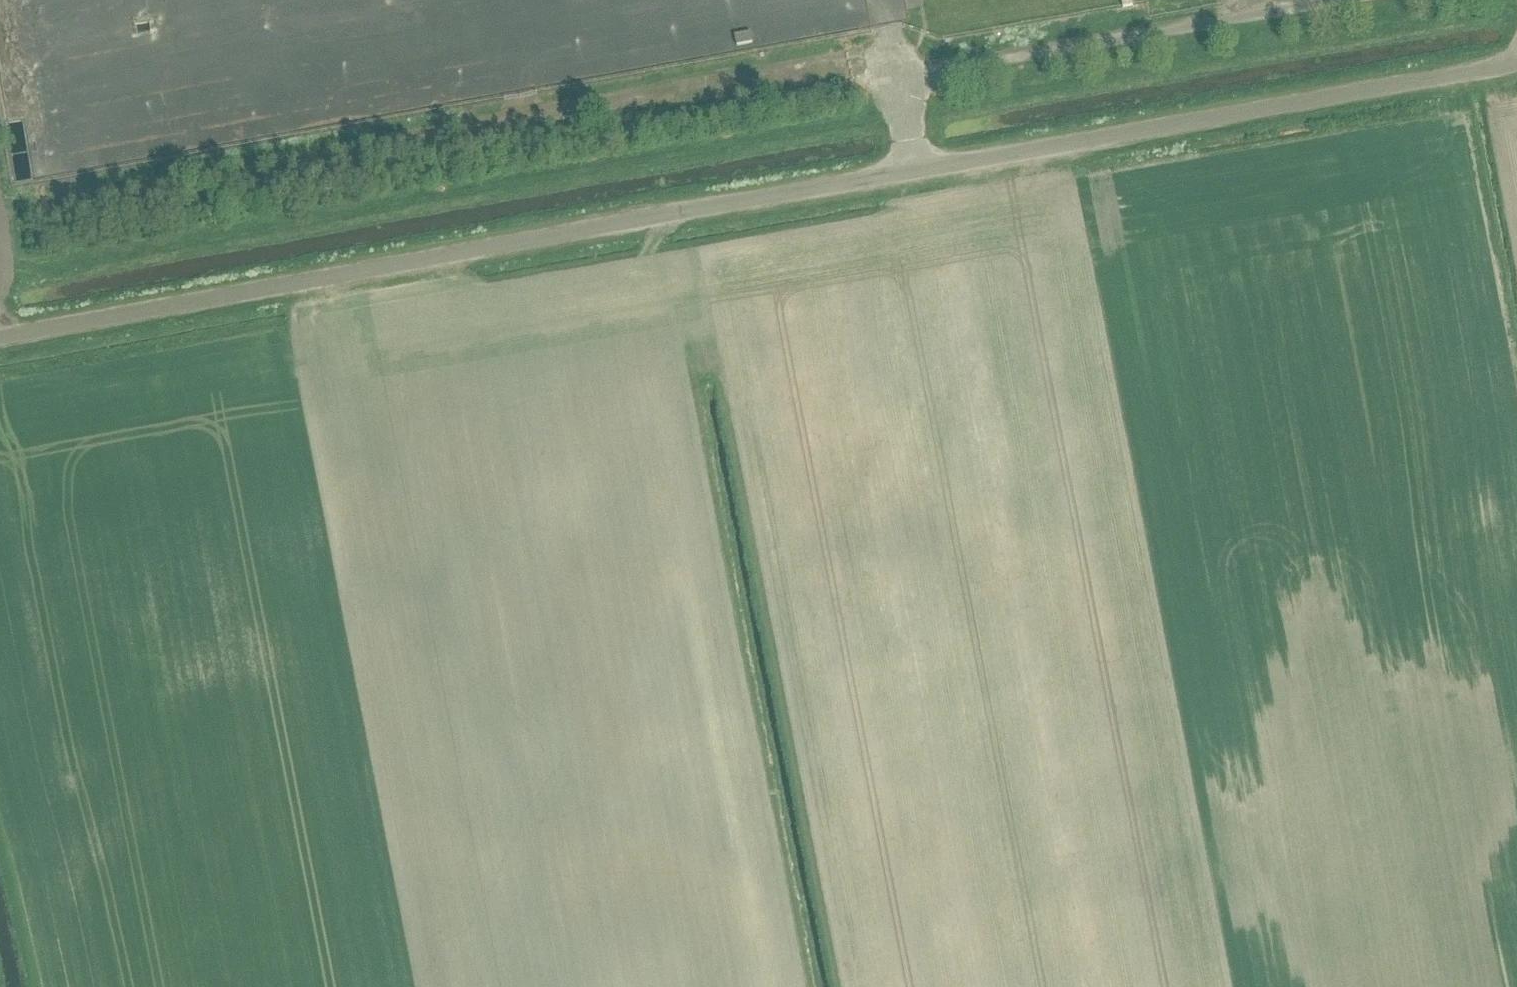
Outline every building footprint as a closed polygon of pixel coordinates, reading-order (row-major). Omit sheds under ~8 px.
[(1133,7),(1132,0),(1121,0),(1122,9),(1133,7)] [(754,45),(752,35),(735,38),(737,48),(754,45)]
